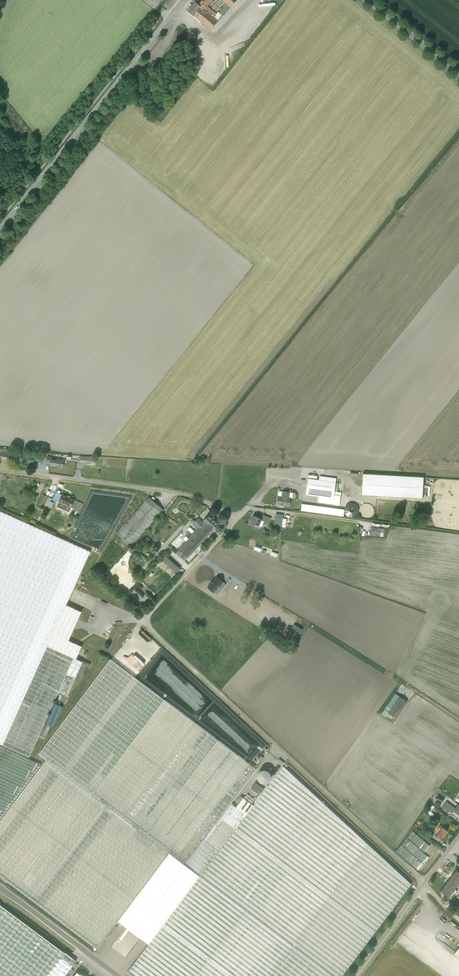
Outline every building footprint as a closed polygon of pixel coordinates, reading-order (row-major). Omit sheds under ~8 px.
[(166,3),(164,6),(167,8),(173,0),(163,0),(166,3)] [(167,8),(169,10),(177,0),(176,0),(173,0),(167,8)] [(195,2),(188,11),(198,20),(206,11),(203,9),(207,6),(208,4),(208,3),(205,0),(203,0),(199,5),(195,2)] [(227,4),(222,10),(225,13),(230,7),(227,4)] [(217,14),(207,6),(203,9),(206,11),(207,12),(208,11),(209,12),(209,13),(214,17),(217,14)] [(208,11),(207,12),(206,11),(198,20),(210,30),(218,21),(214,17),(209,13),(209,12),(208,11)] [(219,13),(218,12),(217,14),(214,17),(218,21),(222,16),(219,13)] [(9,458),(10,451),(0,450),(0,457),(9,458)] [(34,456),(21,454),(20,458),(21,458),(20,462),(33,464),(34,461),(37,461),(42,462),(43,456),(38,455),(34,455),(34,456)] [(48,457),(47,463),(50,464),(50,466),(62,468),(63,464),(64,464),(65,459),(48,457)] [(320,476),(320,479),(320,480),(308,478),(306,495),(318,496),(317,502),(339,505),(341,492),(334,491),(336,478),(320,476)] [(397,476),(381,496),(422,498),(423,477),(397,476)] [(279,492),(278,496),(277,504),(290,506),(291,498),(289,498),(289,492),(283,491),(283,492),(280,491),(279,492)] [(43,494),(39,503),(45,505),(48,497),(43,494)] [(62,494),(59,502),(71,508),(75,500),(62,494)] [(163,510),(149,497),(116,533),(131,546),(163,510)] [(301,511),(344,515),(345,508),(302,504),(301,511)] [(76,659),(82,646),(69,640),(82,612),(66,605),(90,551),(0,511),(0,743),(29,757),(38,737),(44,739),(50,726),(44,724),(59,691),(68,695),(76,677),(79,678),(86,663),(76,659)] [(212,518),(209,515),(203,522),(198,518),(193,524),(197,528),(189,537),(190,537),(176,553),(185,561),(218,524),(213,519),(214,518),(213,517),(212,518)] [(254,526),(255,524),(262,526),(264,521),(269,523),(271,519),(269,518),(269,517),(263,515),(261,519),(254,516),(251,522),(250,524),(254,526)] [(370,534),(385,536),(386,529),(384,529),(384,528),(371,527),(370,534)] [(176,574),(181,568),(166,555),(162,560),(176,574)] [(225,581),(219,576),(214,582),(213,581),(208,587),(214,593),(219,587),(221,589),(225,586),(222,584),(225,581)] [(288,635),(296,640),(303,629),(294,624),(288,635)] [(137,676),(161,647),(153,640),(147,647),(139,641),(131,651),(129,649),(124,656),(127,658),(121,665),(125,669),(128,666),(131,669),(131,670),(133,672),(132,674),(134,676),(135,675),(137,676)] [(118,921),(169,853),(178,860),(225,798),(223,797),(249,763),(110,659),(38,754),(46,760),(0,822),(0,876),(97,949),(118,921)] [(398,716),(399,717),(402,712),(401,712),(407,702),(395,693),(382,714),(394,722),(398,716)] [(41,765),(0,746),(0,819),(41,765)] [(149,944),(128,972),(134,975),(342,975),(411,884),(283,766),(254,805),(162,927),(149,944)] [(264,789),(260,786),(255,782),(251,788),(256,791),(260,795),(264,789)] [(236,807),(231,803),(225,798),(178,860),(169,853),(118,921),(149,944),(162,927),(254,805),(241,796),(238,799),(241,801),(236,807)] [(458,814),(458,805),(458,804),(456,808),(446,801),(443,806),(452,813),(454,810),(458,814)] [(443,838),(448,831),(443,827),(443,828),(440,825),(438,828),(441,830),(438,834),(443,838)] [(413,831),(396,850),(418,870),(430,857),(424,852),(430,845),(413,831)] [(456,869),(448,881),(456,887),(458,883),(458,871),(456,869)] [(448,881),(441,890),(449,897),(456,887),(448,881)] [(76,960),(64,952),(64,953),(8,910),(7,911),(0,906),(0,975),(64,975),(76,960)] [(10,909),(9,911),(23,921),(24,919),(10,909)] [(119,936),(111,947),(126,957),(123,954),(125,951),(122,950),(123,948),(124,949),(127,945),(124,943),(126,941),(119,936)]
